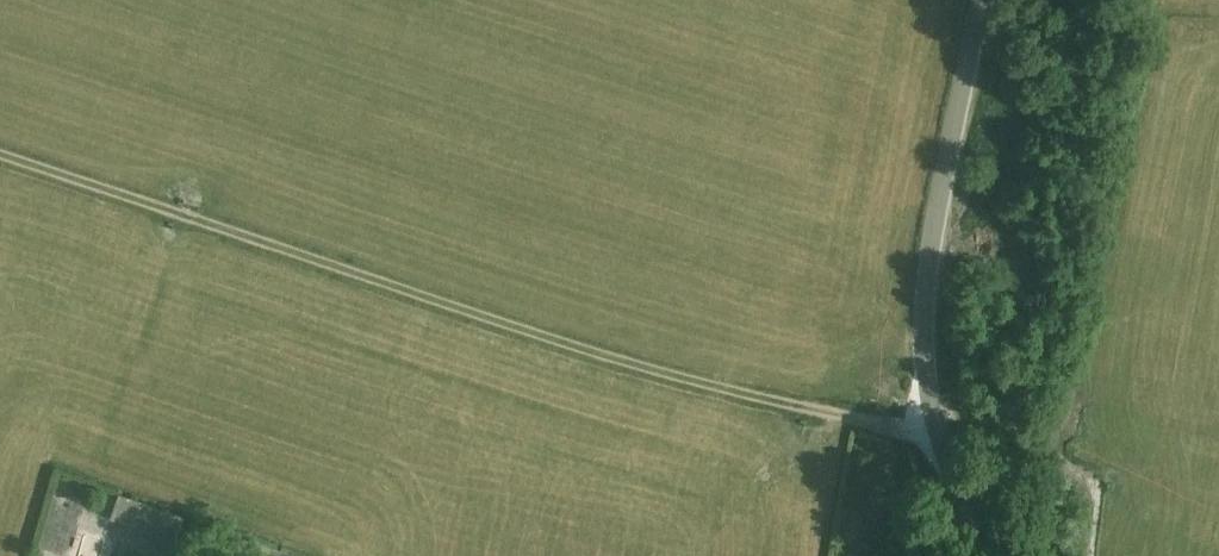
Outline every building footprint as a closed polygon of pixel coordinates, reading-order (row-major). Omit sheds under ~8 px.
[(110,518),(176,541),(184,517),(119,493),(110,518)]
